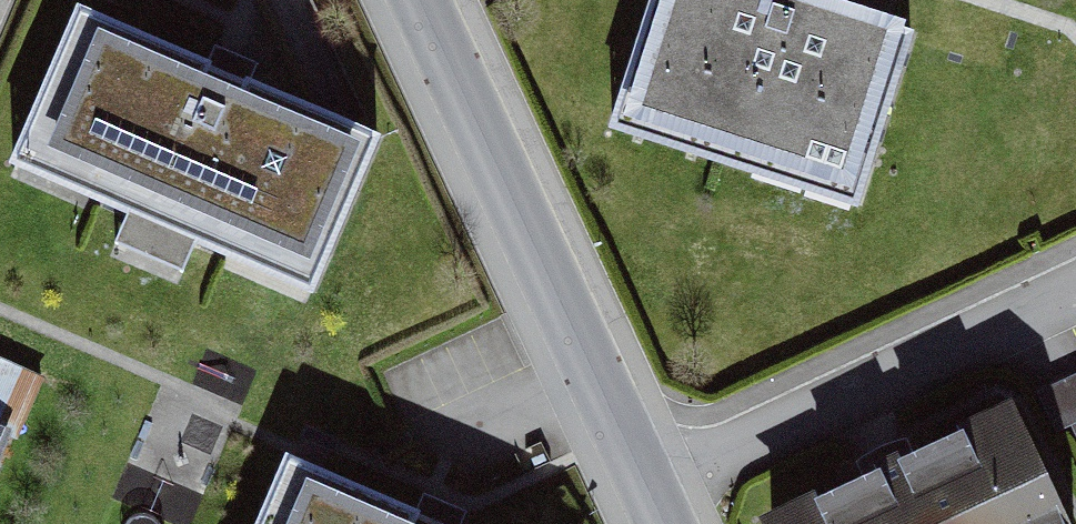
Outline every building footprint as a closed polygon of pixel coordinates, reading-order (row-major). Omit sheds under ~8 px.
[(867,229),(919,39),(775,0),(665,0),(621,162),(867,229)] [(317,304),(385,143),(78,13),(10,175),(317,304)] [(1053,370),(1075,437),(1075,362),(1053,370)] [(1021,428),(811,523),(1065,523),(1021,428)] [(294,470),(271,523),(428,523),(294,470)]
